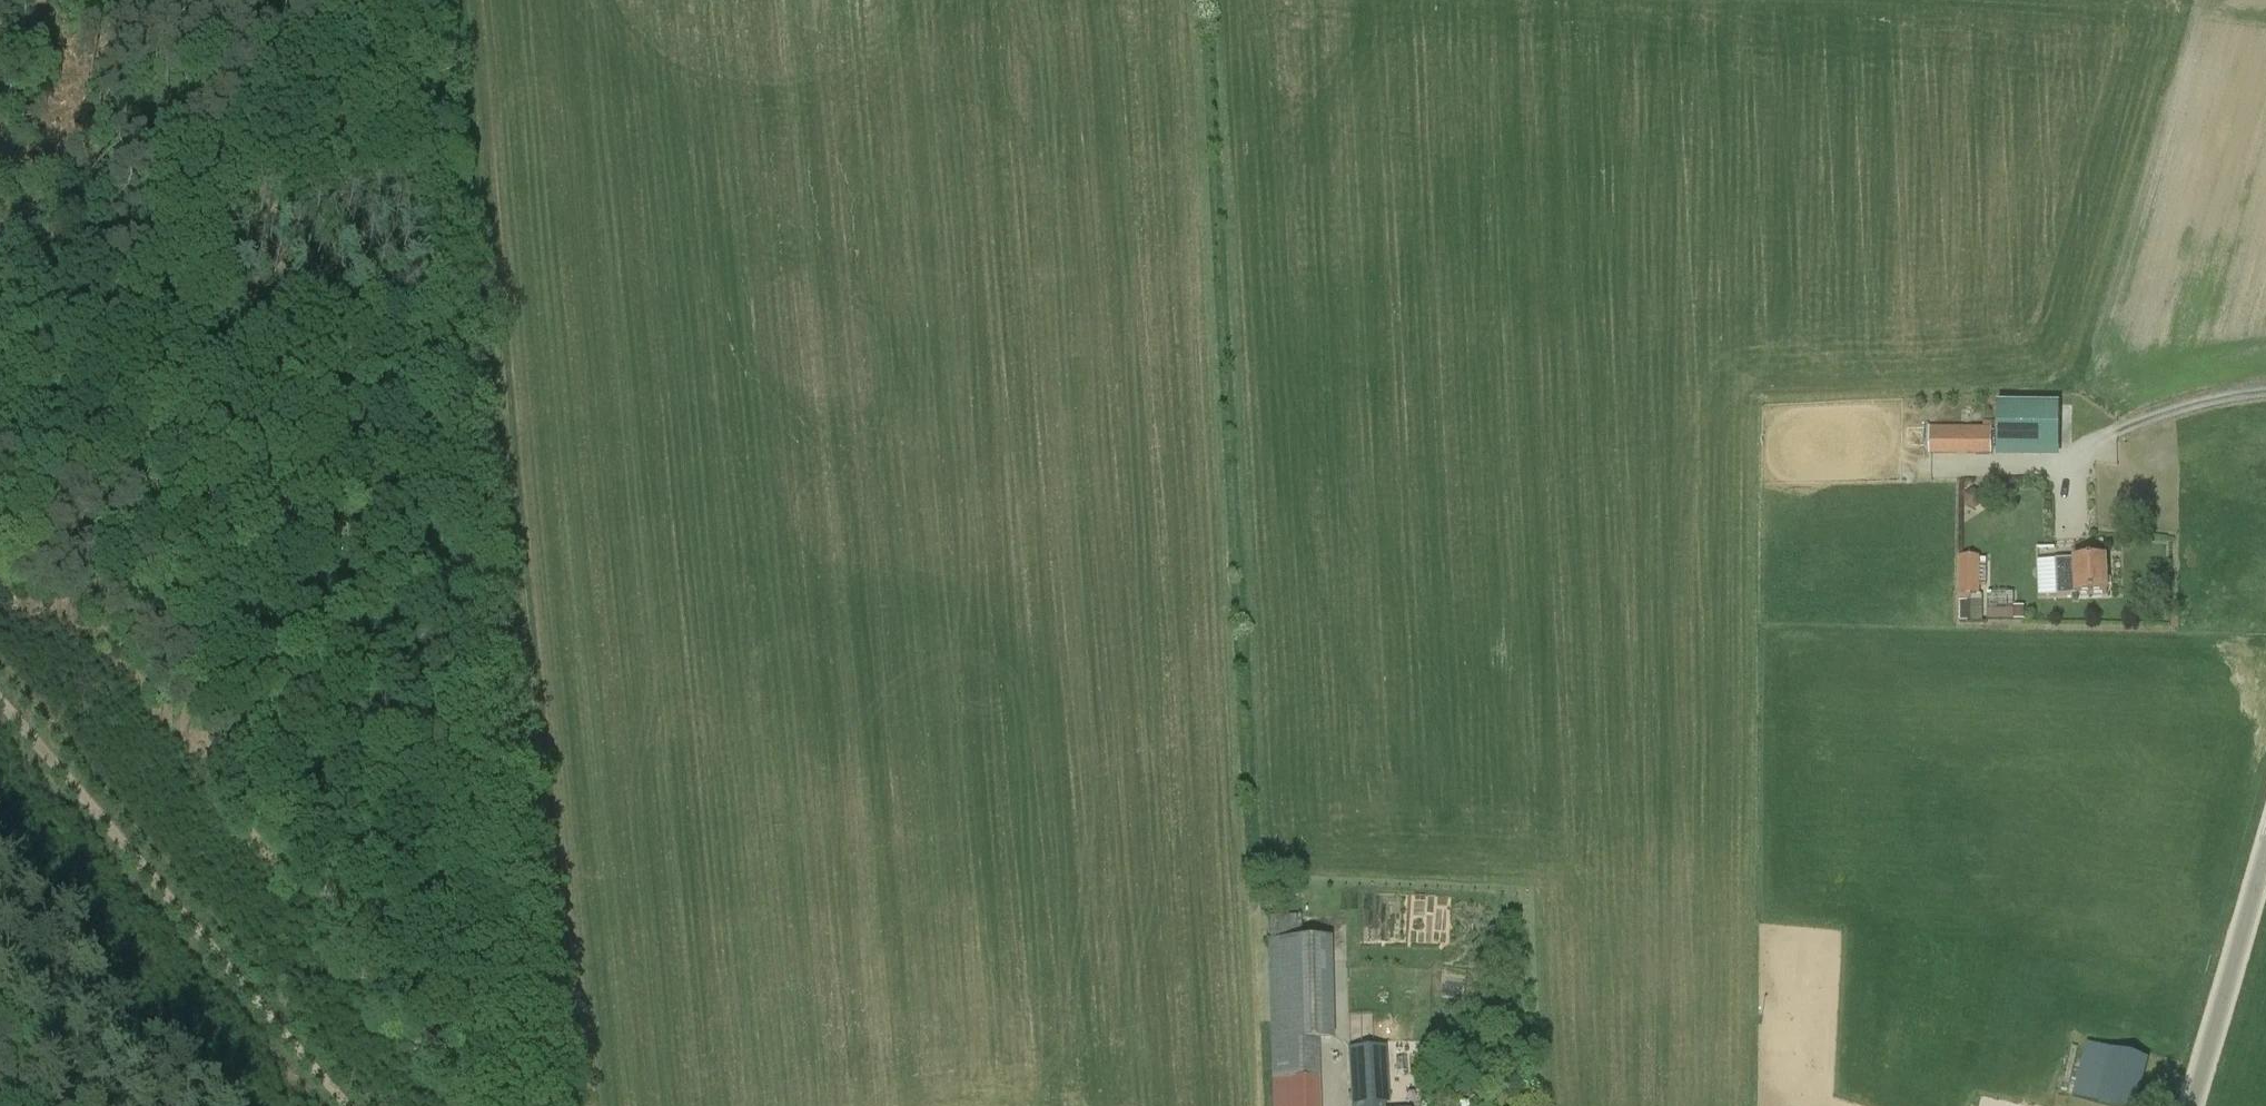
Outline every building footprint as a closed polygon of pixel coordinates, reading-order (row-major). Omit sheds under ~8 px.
[(2060,460),(2061,404),(1998,403),(1997,460),(2060,460)] [(1929,427),(1930,457),(1993,457),(1993,422),(1984,422),(1984,427),(1929,427)] [(1980,557),(1959,557),(1960,622),(1983,622),(1982,596),(1979,596),(1979,586),(1987,586),(1987,559),(1980,560),(1980,557)] [(2106,560),(2075,561),(2057,561),(2058,596),(2107,594),(2106,560)] [(1987,618),(2023,619),(2024,610),(1987,609),(1987,618)] [(1319,1041),(1334,1041),(1333,939),(1302,940),(1301,915),(1282,916),(1282,913),(1283,913),(1283,906),(1271,906),(1272,941),(1273,1105),(1317,1105),(1317,1081),(1320,1081),(1319,1041)] [(2074,1097),(2089,1101),(2107,1105),(2136,1105),(2149,1060),(2136,1057),(2116,1052),(2103,1048),(2088,1044),(2074,1097)] [(1384,1104),(1389,1104),(1386,1046),(1349,1048),(1352,1105),(1384,1105),(1384,1104)]
